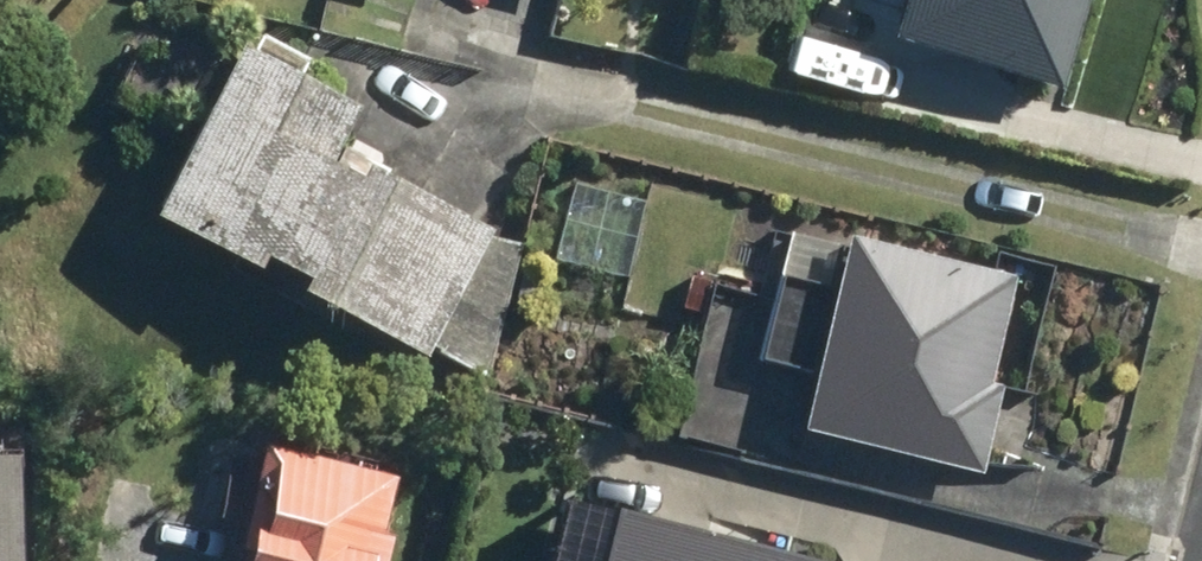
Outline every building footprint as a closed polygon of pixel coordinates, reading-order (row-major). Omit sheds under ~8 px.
[(888,40),(1069,96),(1098,0),(900,0),(888,40)] [(249,52),(236,46),(147,220),(251,273),(260,256),(303,278),(296,292),(421,355),(426,346),(476,371),(540,245),(395,172),(377,163),(351,150),(343,146),(361,111),(299,79),(310,58),(259,33),(249,52)] [(645,199),(572,180),(550,261),(623,281),(645,199)] [(1037,278),(796,226),(767,358),(815,369),(800,434),(993,476),(1037,278)] [(255,431),(249,456),(234,452),(219,520),(236,524),(229,551),(243,554),(242,560),(391,560),(397,533),(385,530),(400,464),(255,431)] [(20,432),(0,433),(0,560),(26,560),(20,432)] [(568,498),(550,560),(796,560),(568,498)]
